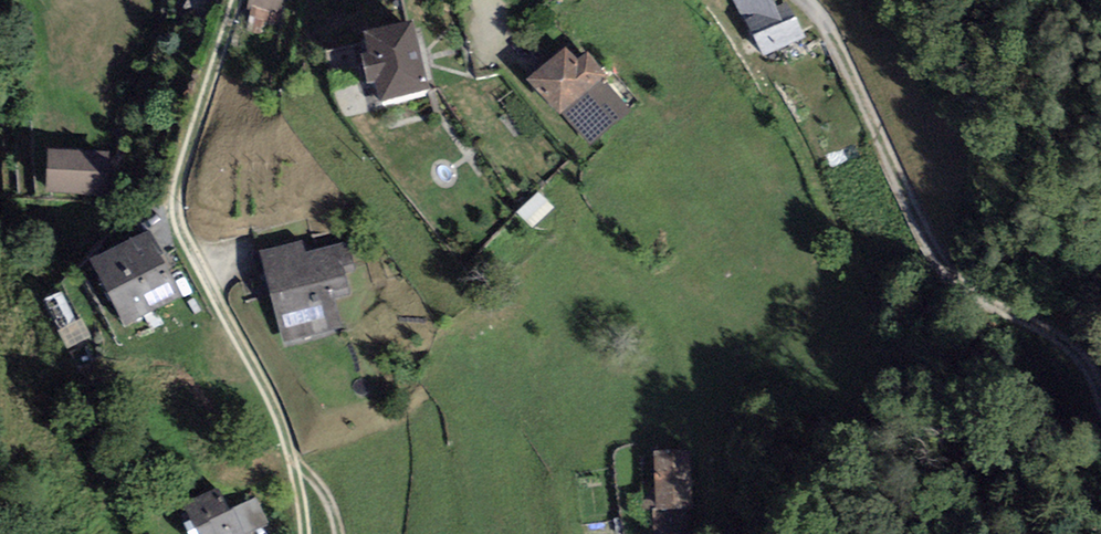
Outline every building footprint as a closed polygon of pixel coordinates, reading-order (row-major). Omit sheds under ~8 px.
[(246,8),(251,9),(269,14),(284,17),(288,0),(248,0),(246,8)] [(805,37),(790,2),(777,7),(774,0),(734,0),(744,21),(746,19),(762,56),(805,37)] [(263,36),(269,14),(251,9),(245,30),(263,36)] [(413,19),(363,31),(368,52),(360,54),(368,84),(376,82),(381,101),(429,89),(413,19)] [(558,116),(563,113),(602,79),(607,75),(587,52),(579,59),(567,45),(527,78),(526,78),(558,116)] [(630,111),(602,79),(563,113),(590,145),(630,111)] [(109,151),(47,149),(46,190),(108,192),(109,151)] [(537,223),(557,204),(544,189),(523,208),(537,223)] [(125,327),(183,297),(148,229),(90,259),(125,327)] [(257,251),(283,347),(343,331),(334,299),(350,294),(344,272),(356,269),(348,241),(305,252),(302,239),(257,251)] [(692,507),(689,451),(653,453),(656,507),(653,508),(654,525),(685,524),(684,507),(692,507)] [(270,524),(257,497),(229,511),(217,486),(183,502),(199,533),(250,533),(270,524)]
